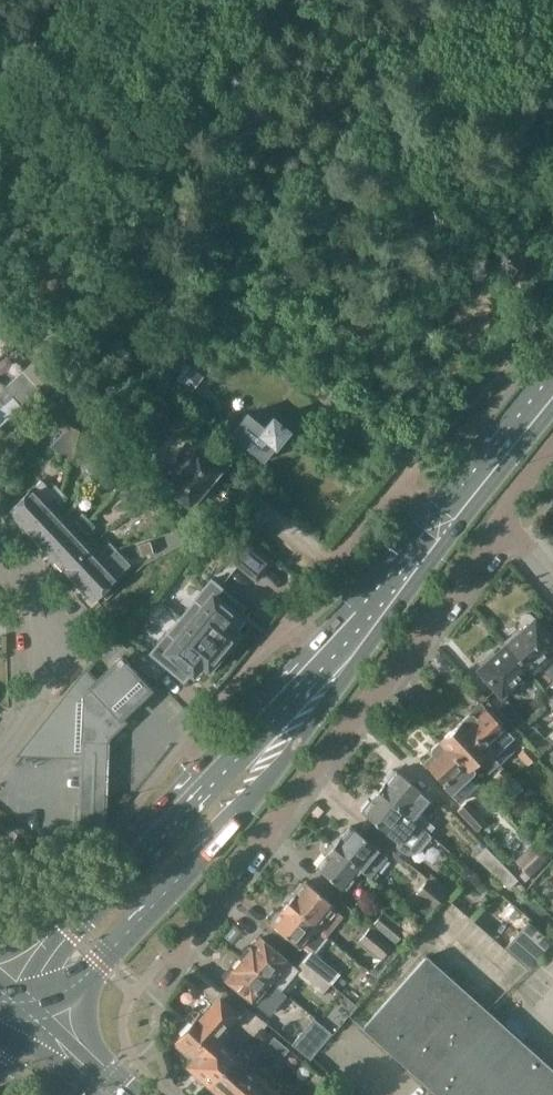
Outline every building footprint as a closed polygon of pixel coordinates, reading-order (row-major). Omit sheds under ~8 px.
[(184,372),(178,379),(190,389),(192,391),(203,378),(189,366),(184,372)] [(5,403),(13,397),(14,398),(22,407),(41,390),(25,373),(6,390),(0,384),(0,408),(5,403)] [(335,392),(326,402),(337,412),(346,402),(335,392)] [(248,413),(231,434),(252,451),(261,458),(264,461),(276,447),(277,448),(290,431),(273,417),(273,419),(269,416),(263,411),(256,420),(248,413)] [(69,425),(50,446),(69,462),(78,429),(69,425)] [(190,438),(160,474),(170,482),(166,487),(190,507),(203,492),(208,486),(220,471),(204,457),(207,453),(190,438)] [(119,445),(113,451),(132,471),(138,465),(119,445)] [(91,448),(84,461),(97,468),(104,455),(91,448)] [(43,481),(9,511),(10,511),(24,526),(62,491),(56,484),(50,488),(43,481)] [(129,481),(119,491),(135,509),(146,499),(129,481)] [(62,491),(24,526),(38,541),(64,517),(56,508),(61,503),(67,496),(62,491)] [(64,517),(38,541),(52,555),(90,520),(83,513),(76,519),(74,516),(68,521),(64,517)] [(90,520),(52,555),(66,570),(91,546),(83,537),(88,532),(95,526),(90,520)] [(245,538),(230,557),(257,579),(273,561),(245,538)] [(91,546),(66,570),(80,585),(118,549),(111,541),(109,542),(98,553),(92,546),(91,546)] [(118,549),(80,585),(94,599),(132,563),(118,549)] [(202,608),(189,624),(223,652),(225,649),(228,652),(239,639),(235,637),(238,634),(232,628),(240,618),(227,607),(234,599),(211,579),(193,601),(202,608)] [(533,674),(542,666),(552,679),(552,644),(552,643),(552,640),(531,615),(530,614),(528,614),(526,614),(525,614),(523,615),(522,617),(521,617),(520,619),(520,620),(520,621),(520,622),(520,623),(521,625),(524,629),(520,633),(518,631),(505,642),(507,644),(529,671),(533,674)] [(167,632),(150,653),(173,673),(180,664),(193,675),(202,665),(208,670),(211,667),(214,670),(224,657),(221,654),(223,652),(189,624),(176,639),(167,632)] [(523,682),(520,679),(529,671),(507,644),(495,654),(493,653),(480,664),(482,666),(478,670),(504,700),(523,682)] [(29,748),(29,754),(82,756),(82,757),(81,791),(79,824),(79,827),(97,828),(104,828),(104,824),(105,794),(105,793),(107,758),(107,742),(107,741),(108,740),(108,739),(108,738),(109,737),(110,736),(111,735),(125,722),(120,716),(135,701),(149,688),(120,658),(116,661),(118,663),(106,674),(98,681),(97,683),(92,678),(86,671),(31,740),(30,741),(30,742),(29,743),(29,744),(29,745),(29,746),(29,747),(29,748)] [(480,703),(461,721),(492,755),(514,734),(505,724),(502,727),(480,703)] [(497,713),(512,729),(522,719),(508,703),(497,713)] [(512,729),(527,746),(531,750),(542,740),(522,719),(512,729)] [(492,755),(461,721),(441,741),(471,774),(481,765),(488,773),(499,762),(492,755)] [(461,784),(471,774),(441,741),(432,749),(431,753),(433,755),(424,764),(451,793),(455,789),(459,794),(465,788),(461,784)] [(518,754),(528,765),(537,757),(527,746),(518,754)] [(522,786),(503,766),(492,776),(511,796),(522,786)] [(378,791),(414,820),(428,832),(435,825),(420,812),(419,814),(417,812),(428,799),(423,794),(395,770),(394,772),(392,770),(383,780),(387,783),(385,784),(384,784),(378,791)] [(428,832),(414,820),(378,791),(371,799),(372,800),(361,812),(395,841),(395,844),(405,851),(410,852),(415,851),(430,834),(428,832)] [(476,829),(486,821),(468,802),(459,810),(476,829)] [(387,858),(377,850),(378,849),(350,827),(333,847),(361,870),(365,872),(369,867),(376,872),(387,858)] [(533,844),(515,861),(530,877),(548,860),(533,844)] [(485,846),(474,856),(508,888),(517,878),(485,846)] [(344,891),(361,870),(333,847),(316,868),(344,891)] [(431,873),(426,879),(443,894),(449,888),(431,873)] [(433,906),(443,894),(426,879),(416,891),(433,906)] [(295,894),(288,903),(328,935),(343,916),(333,907),(334,906),(305,882),(303,883),(299,882),(293,890),(295,894)] [(328,935),(288,903),(281,912),(277,911),(272,918),(272,922),(270,924),(300,948),(302,945),(312,953),(328,935)] [(405,931),(382,911),(372,922),(396,941),(405,931)] [(526,968),(551,941),(528,920),(503,946),(526,968)] [(358,940),(367,947),(380,958),(370,970),(378,976),(398,951),(369,927),(358,940)] [(244,957),(243,958),(272,982),(289,961),(260,937),(252,947),(249,947),(244,953),(244,957)] [(303,961),(322,977),(330,983),(337,974),(310,952),(303,961)] [(552,1094),(552,1071),(425,955),(364,1024),(442,1094),(552,1094)] [(255,1003),(272,982),(243,958),(241,960),(238,960),(233,966),(233,970),(234,970),(226,979),(255,1003)] [(322,977),(303,961),(297,968),(295,970),(315,986),(322,977)] [(178,1044),(194,1059),(215,1036),(216,1037),(223,1028),(231,1020),(252,1037),(260,1027),(262,1028),(265,1025),(243,1006),(225,991),(198,1020),(196,1018),(177,1039),(180,1042),(178,1044)] [(310,1059),(332,1033),(313,1017),(292,1044),(310,1059)] [(215,1036),(194,1059),(189,1066),(198,1075),(197,1077),(207,1087),(244,1047),(241,1045),(234,1053),(223,1043),(231,1035),(223,1028),(216,1037),(215,1036)] [(263,1047),(272,1054),(282,1043),(273,1036),(263,1047)] [(290,1051),(282,1043),(272,1054),(280,1062),(290,1051)] [(221,1094),(237,1094),(262,1068),(253,1060),(256,1057),(244,1047),(207,1087),(216,1094),(220,1094),(221,1094)] [(276,1091),(262,1079),(268,1073),(262,1068),(237,1094),(273,1094),(276,1091)] [(306,1083),(313,1089),(322,1078),(315,1072),(306,1083)] [(322,1078),(313,1089),(320,1094),(321,1094),(330,1085),(322,1078)]
